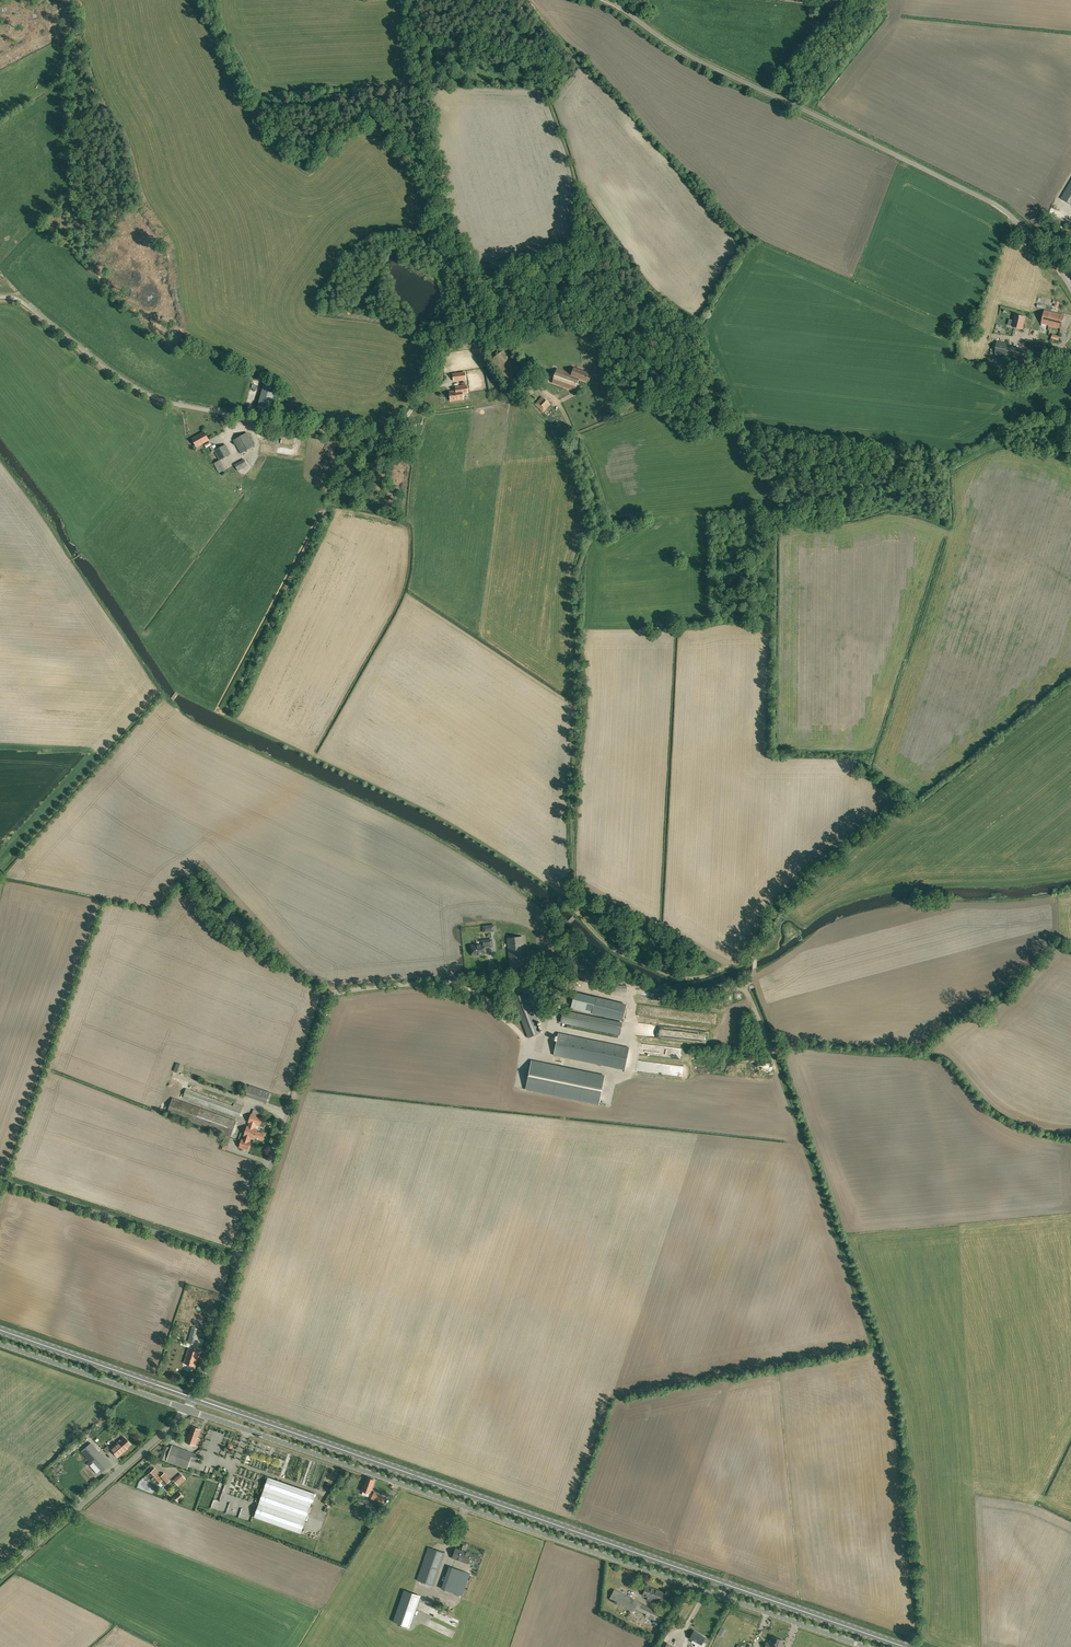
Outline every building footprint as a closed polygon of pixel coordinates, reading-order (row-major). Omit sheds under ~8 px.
[(1061,198),(1070,204),(1070,182),(1061,198)] [(1041,323),(1050,326),(1061,328),(1064,315),(1054,313),(1044,310),(1041,323)] [(1012,327),(1022,329),(1025,317),(1015,315),(1012,327)] [(995,355),(1005,357),(1019,359),(1020,348),(1006,346),(1007,342),(997,341),(995,355)] [(571,373),(557,368),(552,382),(575,391),(579,378),(586,381),(589,372),(573,367),(571,373)] [(466,379),(465,372),(453,374),(454,381),(466,379)] [(522,394),(533,388),(525,376),(515,382),(522,394)] [(276,387),(264,384),(257,407),(269,411),(276,387)] [(455,387),(456,391),(450,392),(451,401),(463,399),(462,393),(468,393),(467,385),(459,386),(455,387)] [(549,404),(542,397),(536,404),(543,411),(549,404)] [(197,447),(209,440),(204,432),(192,438),(197,447)] [(286,436),(281,436),(262,432),(260,442),(284,446),(286,436)] [(254,446),(247,433),(234,440),(241,453),(254,446)] [(226,444),(215,450),(220,460),(231,454),(226,444)] [(248,465),(244,459),(235,465),(238,471),(248,465)] [(226,469),(220,460),(214,463),(219,473),(226,469)] [(511,971),(526,970),(524,947),(523,947),(522,937),(507,938),(508,948),(509,948),(511,971)] [(492,947),(492,940),(481,941),(481,945),(472,946),(473,956),(478,955),(478,954),(486,953),(485,947),(492,947)] [(595,1001),(596,997),(574,992),(571,1008),(622,1020),(626,1008),(604,1002),(604,1003),(595,1001)] [(540,1033),(525,993),(513,998),(529,1037),(540,1033)] [(620,1034),(623,1022),(563,1010),(560,1022),(620,1034)] [(642,1035),(676,1037),(677,1030),(639,1027),(639,1031),(642,1031),(642,1035)] [(629,1047),(559,1033),(554,1055),(625,1069),(629,1047)] [(599,1105),(599,1104),(605,1075),(532,1060),(526,1090),(599,1105)] [(270,1092),(249,1085),(246,1096),(267,1103),(270,1092)] [(186,1093),(185,1099),(229,1113),(231,1108),(186,1093)] [(244,1136),(245,1136),(250,1138),(255,1139),(255,1138),(263,1140),(265,1134),(257,1131),(258,1129),(255,1128),(256,1125),(259,1126),(262,1117),(261,1117),(263,1113),(254,1110),(252,1114),(251,1114),(249,1122),(250,1122),(248,1126),(247,1126),(244,1136)] [(250,1138),(245,1136),(243,1140),(242,1139),(240,1147),(248,1150),(251,1142),(249,1142),(250,1138)] [(190,1335),(188,1343),(193,1344),(195,1337),(198,1329),(192,1327),(190,1335)] [(195,1366),(199,1353),(188,1349),(184,1363),(195,1366)] [(188,1434),(185,1442),(195,1446),(198,1438),(197,1437),(200,1429),(192,1426),(189,1434),(188,1434)] [(127,1448),(130,1444),(124,1437),(120,1441),(120,1440),(110,1448),(118,1457),(127,1449),(127,1448)] [(110,1464),(98,1451),(91,1443),(81,1451),(100,1473),(110,1464)] [(241,1443),(239,1450),(245,1452),(247,1445),(241,1443)] [(169,1447),(165,1445),(160,1459),(164,1460),(169,1447)] [(200,1455),(193,1453),(172,1445),(166,1461),(187,1469),(190,1460),(198,1463),(200,1455)] [(155,1469),(148,1475),(157,1485),(161,1481),(165,1485),(170,1480),(164,1473),(161,1476),(155,1469)] [(181,1486),(188,1479),(184,1474),(177,1482),(181,1486)] [(314,1494),(268,1477),(254,1517),(300,1534),(314,1494)] [(373,1483),(374,1480),(367,1477),(365,1485),(364,1485),(361,1491),(370,1494),(374,1483),(373,1483)] [(221,1487),(217,1495),(222,1497),(225,1489),(221,1487)] [(373,1513),(378,1502),(382,1503),(385,1496),(374,1491),(371,1499),(370,1498),(364,1509),(373,1513)] [(179,1492),(178,1494),(179,1494),(176,1496),(176,1495),(174,1497),(178,1501),(183,1496),(179,1492)] [(434,1586),(445,1553),(429,1547),(417,1580),(434,1586)] [(464,1562),(467,1551),(465,1550),(465,1551),(456,1548),(453,1558),(464,1562)] [(441,1588),(453,1592),(462,1596),(471,1573),(449,1566),(441,1588)] [(660,1601),(662,1595),(658,1593),(659,1591),(646,1586),(643,1595),(648,1596),(646,1600),(650,1601),(651,1598),(660,1601)] [(649,1607),(638,1601),(614,1589),(609,1599),(633,1611),(632,1613),(644,1619),(645,1616),(660,1624),(664,1615),(649,1607)] [(393,1622),(402,1624),(409,1627),(420,1596),(404,1590),(393,1622)] [(701,1645),(705,1638),(699,1634),(699,1633),(694,1631),(690,1638),(701,1645)] [(767,1642),(765,1646),(781,1646),(783,1640),(771,1637),(769,1643),(767,1642)]
